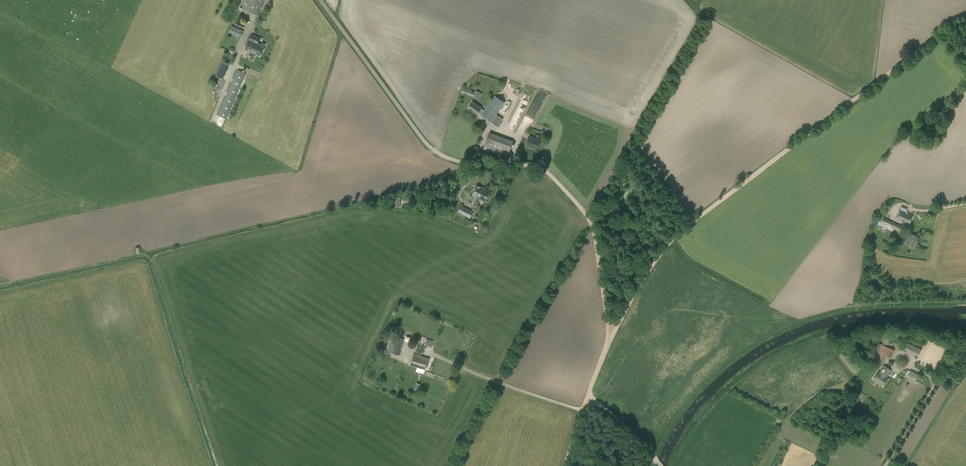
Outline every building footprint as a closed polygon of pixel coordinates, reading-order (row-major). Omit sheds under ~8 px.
[(263,0),(243,0),(240,6),(256,14),(263,0)] [(235,24),(239,26),(243,16),(239,15),(235,24)] [(240,38),(244,31),(231,25),(228,33),(240,38)] [(256,54),(260,56),(265,44),(261,43),(260,45),(257,43),(259,39),(251,35),(244,49),(250,52),(249,55),(254,58),(256,54)] [(221,60),(215,75),(223,78),(230,63),(221,60)] [(246,73),(237,69),(218,115),(227,119),(246,73)] [(461,92),(473,97),(477,98),(481,99),(483,94),(479,92),(475,91),(475,92),(462,87),(461,92)] [(497,127),(498,126),(502,121),(503,119),(496,114),(500,108),(505,112),(512,101),(505,97),(503,101),(494,95),(484,110),(481,108),(472,102),(468,108),(477,114),(478,113),(481,115),(480,115),(497,127)] [(482,151),(506,159),(513,141),(489,132),(482,151)] [(530,139),(528,139),(526,146),(533,149),(534,147),(537,148),(539,142),(534,140),(535,138),(531,136),(530,139)] [(473,202),(477,204),(479,198),(485,201),(490,191),(477,185),(472,195),(476,197),(473,202)] [(457,212),(470,218),(473,211),(461,205),(457,212)] [(896,219),(908,225),(912,215),(900,210),(896,219)] [(903,226),(883,218),(880,226),(892,231),(893,228),(901,231),(903,226)] [(910,233),(905,244),(913,248),(918,237),(910,233)] [(399,356),(403,339),(395,337),(394,343),(391,342),(388,353),(399,356)] [(885,339),(876,358),(883,361),(886,355),(891,357),(894,350),(887,347),(890,341),(888,340),(888,339),(887,338),(886,340),(885,339)] [(426,339),(424,346),(432,347),(433,340),(426,339)] [(907,342),(903,350),(918,357),(921,349),(907,342)] [(413,354),(410,365),(425,370),(429,359),(413,354)] [(884,366),(880,372),(879,371),(873,379),(882,387),(888,378),(886,377),(891,371),(884,366)] [(905,374),(913,378),(915,373),(909,370),(909,371),(907,370),(905,374)] [(855,391),(851,399),(856,402),(860,393),(855,391)]
